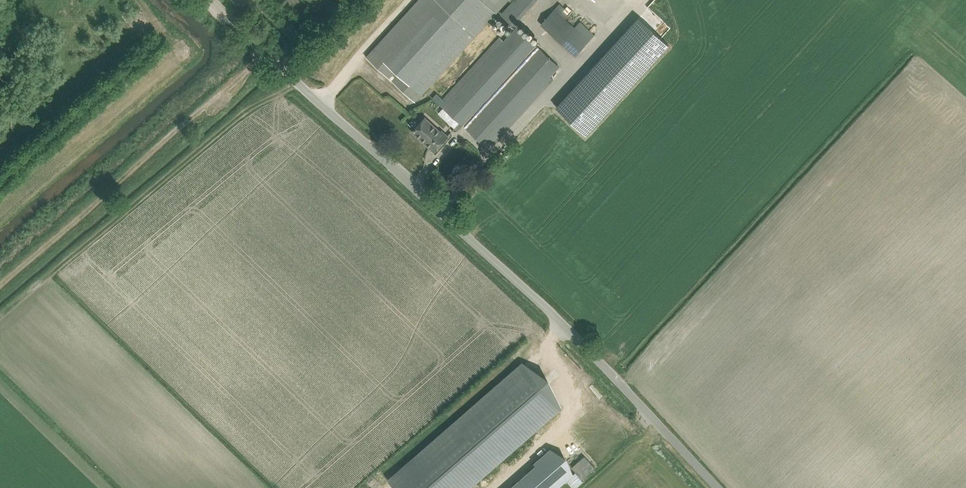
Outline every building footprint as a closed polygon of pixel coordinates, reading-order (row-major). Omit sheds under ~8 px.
[(366,57),(415,101),(508,0),(418,0),(366,57)] [(500,14),(513,26),(537,0),(513,0),(500,14)] [(555,9),(541,24),(575,55),(589,41),(575,28),(566,19),(568,16),(563,11),(565,7),(561,3),(555,9)] [(639,17),(556,107),(586,134),(669,45),(639,17)] [(437,93),(433,97),(443,107),(454,117),(460,122),(463,125),(489,149),(553,79),(550,76),(559,66),(517,27),(504,41),(499,36),(443,98),(437,93)] [(425,117),(419,124),(412,131),(434,151),(448,136),(442,130),(441,132),(425,117)] [(448,124),(455,127),(457,121),(451,118),(448,124)] [(460,122),(455,128),(458,131),(463,125),(460,122)] [(388,480),(395,487),(468,487),(561,406),(522,361),(388,480)] [(537,464),(558,487),(573,474),(551,449),(536,462),(537,464)] [(595,468),(584,456),(572,467),(576,472),(566,480),(573,487),(575,487),(583,481),(582,479),(595,468)]
